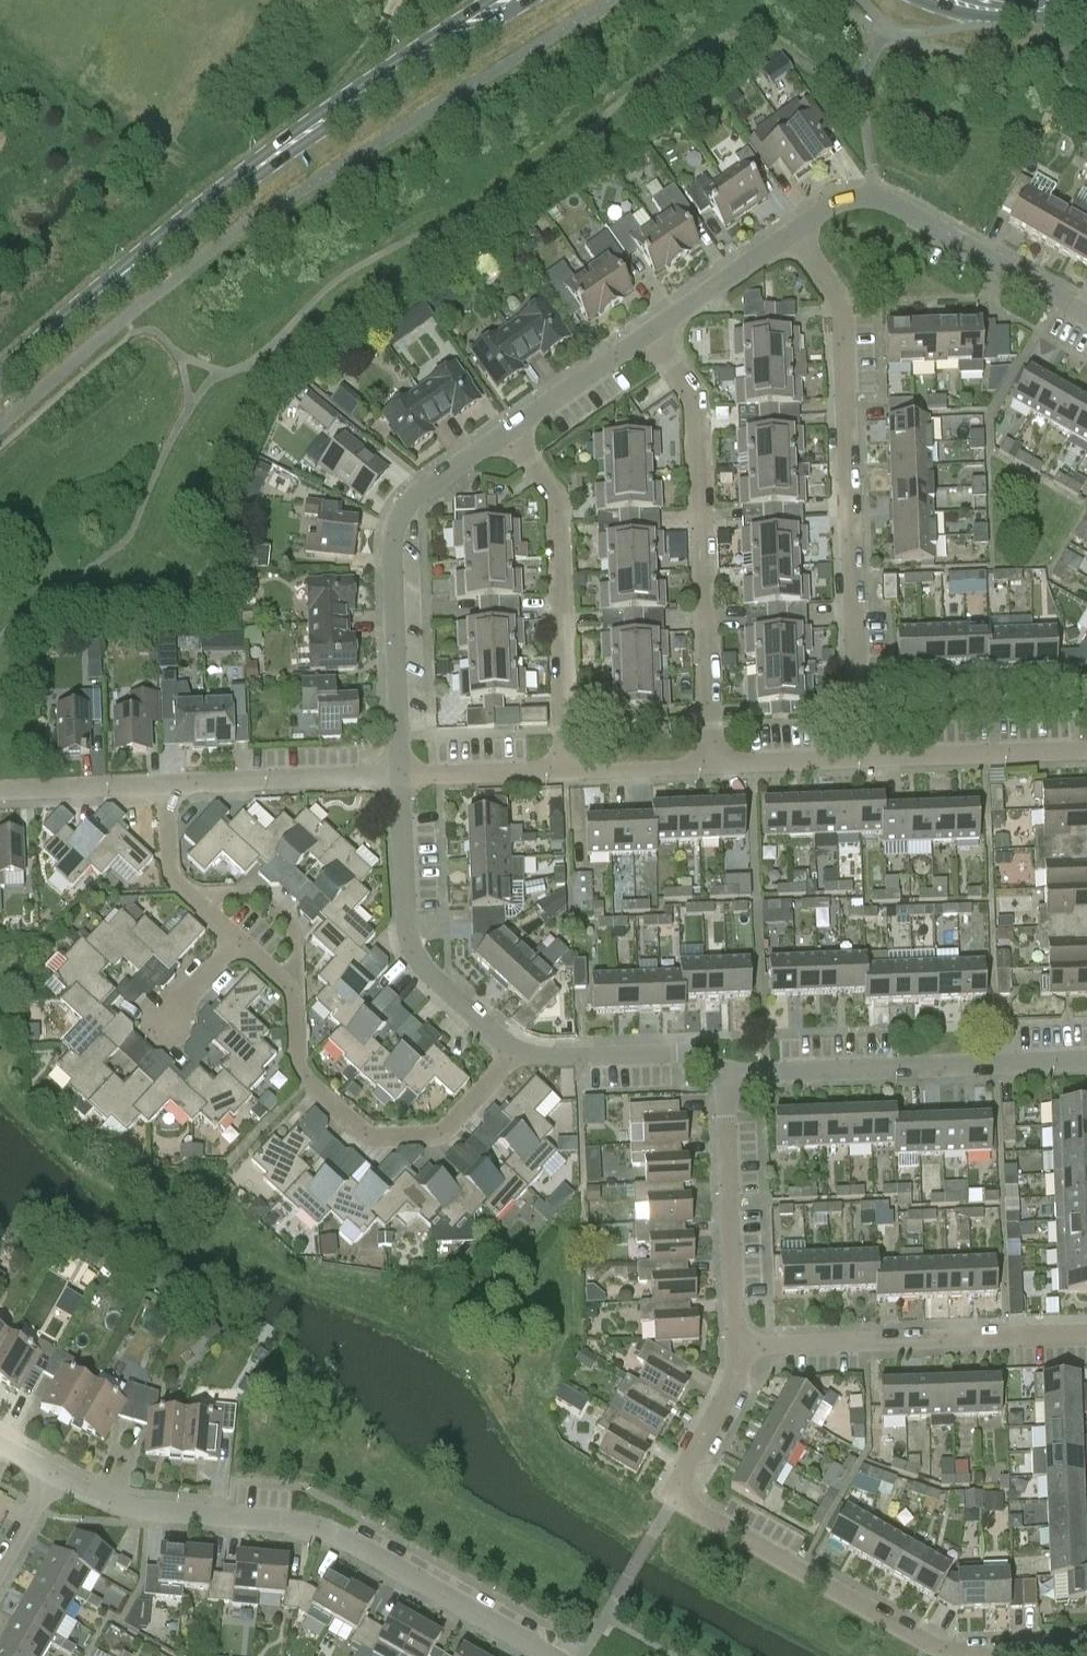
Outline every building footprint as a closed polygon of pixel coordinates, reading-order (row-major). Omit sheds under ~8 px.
[(761,71),(768,81),(789,67),(782,57),(761,71)] [(799,108),(795,102),(775,116),(811,168),(831,154),(814,129),(824,122),(809,100),(799,108)] [(753,132),(756,138),(748,143),(763,165),(774,157),(791,182),(811,168),(775,116),(753,132)] [(766,200),(752,179),(762,171),(747,150),(736,158),(741,165),(721,179),(746,214),(766,200)] [(1008,223),(1029,235),(1049,201),(1056,187),(1036,174),(1032,183),(1020,177),(1001,209),(1013,215),(1008,223)] [(710,187),(703,177),(693,184),(694,187),(685,194),(700,215),(711,207),(726,229),(746,214),(721,179),(710,187)] [(700,247),(681,220),(692,213),(673,186),(652,201),(663,217),(652,225),(678,262),(700,247)] [(1029,235),(1050,247),(1069,212),(1049,201),(1029,235)] [(1070,213),(1069,212),(1050,247),(1070,258),(1086,229),(1086,207),(1076,201),(1070,213)] [(650,225),(640,232),(631,218),(630,216),(608,231),(627,258),(638,250),(656,277),(678,262),(652,225),(650,225)] [(1070,258),(1086,268),(1086,229),(1070,258)] [(596,264),(595,264),(585,272),(611,309),(632,294),(614,268),(625,260),(606,233),(585,248),(596,264)] [(513,244),(498,253),(504,262),(519,253),(513,244)] [(611,309),(585,272),(574,279),(563,264),(542,278),(561,305),(571,298),(589,324),(611,309)] [(763,281),(764,306),(773,306),(772,281),(763,281)] [(436,314),(447,306),(439,295),(429,303),(436,314)] [(508,328),(529,358),(540,351),(544,356),(569,338),(544,303),(519,320),(519,321),(508,328)] [(773,319),(795,318),(794,305),(773,306),(764,306),(765,319),(767,369),(805,368),(804,356),(798,356),(797,331),(774,331),(773,319)] [(396,322),(406,336),(427,322),(417,308),(396,322)] [(744,370),(767,369),(765,319),(756,320),(757,332),(733,333),(734,358),(744,358),(744,370)] [(957,375),(981,374),(981,363),(982,363),(982,362),(996,362),(995,329),(981,330),(981,323),(957,324),(958,363),(957,364),(957,375)] [(935,364),(957,364),(958,363),(957,324),(933,325),(935,364)] [(909,326),(911,365),(935,364),(933,325),(909,326)] [(911,365),(909,326),(885,327),(887,366),(911,365)] [(529,358),(508,328),(498,335),(497,335),(472,353),(497,389),(522,371),(519,366),(529,358)] [(419,391),(440,421),(451,413),(454,419),(480,401),(455,365),(429,383),(419,391)] [(800,406),(799,381),(805,380),(805,368),(767,369),(769,419),(777,419),(777,406),(800,406)] [(760,419),(769,419),(767,369),(744,370),(745,382),(735,383),(736,408),(759,407),(760,419)] [(1011,402),(1031,413),(1049,382),(1029,371),(1011,402)] [(1068,393),(1049,382),(1031,413),(1050,425),(1068,393)] [(350,415),(359,404),(338,388),(330,399),(350,415)] [(440,421),(419,391),(408,398),(383,415),(408,451),(433,434),(429,428),(440,421)] [(1068,393),(1050,425),(1070,436),(1086,406),(1086,404),(1068,393)] [(327,432),(339,417),(310,394),(299,408),(327,432)] [(936,398),(936,412),(946,412),(945,397),(936,398)] [(936,412),(936,398),(926,398),(926,413),(936,412)] [(890,445),(929,444),(928,419),(913,420),(912,401),(888,402),(890,445)] [(1070,436),(1086,445),(1086,406),(1070,436)] [(737,432),(738,458),(739,470),(748,470),(770,469),(769,419),(760,419),(760,432),(737,432)] [(801,430),(778,431),(777,419),(769,419),(770,469),(793,468),(793,455),(802,455),(801,430)] [(604,475),(627,474),(625,424),(616,424),(617,437),(594,438),(595,463),(604,463),(604,475)] [(627,474),(650,473),(649,461),(658,461),(657,435),(634,436),(634,424),(625,424),(627,474)] [(968,432),(969,442),(983,442),(983,432),(968,432)] [(364,499),(386,472),(344,437),(319,467),(332,477),(334,475),(364,499)] [(1005,439),(998,452),(1007,457),(1014,445),(1005,439)] [(969,452),(984,451),(983,442),(969,442),(969,452)] [(890,469),(930,467),(929,444),(890,445),(890,469)] [(1014,460),(1014,461),(1026,468),(1031,459),(1030,458),(1019,452),(1014,460)] [(1031,459),(1026,468),(1039,475),(1044,467),(1031,459)] [(241,501),(253,507),(263,485),(269,470),(257,465),(253,474),(251,479),(241,501)] [(804,505),(803,481),(809,481),(808,467),(793,468),(770,469),(772,518),(781,518),(781,506),(804,505)] [(891,492),(931,491),(930,467),(890,469),(891,492)] [(740,507),(763,507),(764,519),(772,518),(770,469),(748,470),(748,482),(739,482),(740,507)] [(629,524),(638,524),(637,511),(660,510),(659,485),(650,485),(650,473),(627,474),(629,524)] [(620,524),(629,524),(627,474),(604,475),(605,487),(596,488),(597,513),(620,512),(620,524)] [(1052,483),(1064,490),(1069,481),(1063,477),(1061,476),(1057,474),(1052,482),(1052,483)] [(1073,475),(1069,481),(1064,490),(1077,497),(1086,482),(1073,475)] [(971,489),(985,489),(985,479),(970,479),(971,489)] [(985,489),(971,489),(971,499),(986,498),(985,489)] [(892,516),(932,514),(931,491),(891,492),(892,516)] [(464,563),(487,562),(485,512),(485,499),(454,500),(455,513),(476,513),(477,525),(453,526),(454,551),(464,551),(464,563)] [(305,542),(304,553),(330,557),(352,559),(357,522),(332,519),(333,506),(307,503),(305,517),(318,518),(316,543),(305,542)] [(487,562),(510,561),(509,549),(518,548),(517,523),(494,524),(494,511),(485,512),(487,562)] [(893,539),(932,538),(932,514),(892,516),(893,539)] [(752,569),(774,568),(772,518),(764,519),(764,531),(741,532),(742,557),(751,557),(752,569)] [(782,530),(781,518),(772,518),(774,568),(797,567),(797,555),(806,555),(805,530),(782,530)] [(608,575),(631,574),(629,524),(620,524),(621,537),(598,538),(599,563),(608,563),(608,575)] [(661,535),(638,536),(638,524),(629,524),(631,574),(654,573),(653,561),(662,560),(661,535)] [(987,536),(987,526),(972,526),(973,536),(987,536)] [(1080,526),(1073,538),(1082,544),(1086,535),(1086,530),(1080,526)] [(717,547),(730,547),(730,533),(717,533),(717,547)] [(973,546),(987,546),(988,546),(987,536),(973,536),(973,546)] [(932,538),(893,539),(894,564),(933,562),(932,538)] [(269,547),(245,545),(243,569),(267,571),(269,547)] [(1074,557),(1066,552),(1065,552),(1058,565),(1067,570),(1074,557)] [(489,611),(498,611),(497,599),(520,598),(519,573),(510,573),(510,561),(487,562),(489,611)] [(480,612),(489,611),(487,562),(464,563),(465,575),(455,575),(456,600),(480,600),(480,612)] [(1067,570),(1058,565),(1051,577),(1060,582),(1067,570)] [(776,618),(785,618),(785,605),(808,604),(807,579),(798,579),(797,567),(774,568),(776,618)] [(768,618),(776,618),(774,568),(752,569),(752,581),(743,582),(744,607),(767,606),(768,618)] [(1007,582),(1007,572),(992,572),(992,583),(1007,582)] [(1022,582),(1021,572),(1007,572),(1007,582),(1022,582)] [(633,623),(642,623),(641,611),(664,610),(663,585),(654,585),(654,573),(631,574),(633,623)] [(962,574),(963,584),(978,583),(977,573),(962,574)] [(624,624),(633,623),(631,574),(608,575),(609,587),(599,587),(600,612),(624,611),(624,624)] [(963,584),(962,574),(948,574),(948,584),(963,584)] [(240,576),(241,593),(255,592),(254,575),(242,576),(240,576)] [(918,586),(918,575),(903,576),(903,586),(918,586)] [(918,575),(918,586),(933,585),(932,575),(918,575)] [(882,604),(889,604),(897,604),(897,576),(881,577),(882,604)] [(310,626),(347,625),(346,612),(353,612),(352,581),(308,582),(309,613),(310,626)] [(1076,627),(1086,634),(1086,608),(1076,627)] [(242,611),(244,625),(257,624),(256,610),(242,611)] [(468,662),(491,661),(489,611),(480,612),(481,624),(457,625),(458,650),(468,650),(468,662)] [(491,661),(513,660),(513,648),(522,648),(521,622),(498,623),(498,611),(489,611),(491,661)] [(756,668),(778,668),(776,618),(768,618),(768,630),(745,631),(746,657),(755,656),(756,668)] [(778,668),(801,667),(800,655),(810,654),(809,629),(786,630),(785,618),(776,618),(778,668)] [(612,674),(635,673),(633,623),(624,624),(625,636),(601,637),(602,662),(612,662),(612,674)] [(635,673),(657,672),(657,660),(666,660),(665,635),(642,635),(642,623),(633,623),(635,673)] [(347,625),(310,626),(310,639),(311,670),(355,668),(354,638),(347,638),(347,625)] [(244,645),(260,644),(258,628),(243,630),(243,633),(243,634),(244,645)] [(965,629),(966,665),(987,664),(987,670),(988,670),(987,628),(965,629)] [(987,628),(988,670),(1011,669),(1009,632),(988,633),(988,628),(987,628)] [(942,630),(944,666),(966,665),(965,629),(942,630)] [(1075,629),(1065,633),(1068,642),(1078,638),(1075,629)] [(921,667),(920,630),(897,631),(898,668),(921,667)] [(920,630),(921,667),(944,666),(942,630),(920,630)] [(1032,632),(1033,668),(1065,666),(1064,653),(1056,653),(1055,631),(1032,632)] [(1009,632),(1011,669),(1033,668),(1032,632),(1009,632)] [(159,659),(159,670),(163,670),(176,670),(175,635),(158,636),(159,659)] [(231,643),(231,653),(243,653),(243,641),(243,635),(202,635),(202,642),(202,643),(231,643)] [(1078,652),(1078,666),(1086,666),(1086,635),(1078,652)] [(88,681),(101,681),(99,643),(86,643),(88,681)] [(683,653),(684,670),(692,670),(692,652),(683,653)] [(501,698),(524,697),(523,672),(514,673),(513,660),(491,661),(493,711),(493,728),(517,727),(516,710),(502,711),(501,698)] [(493,728),(493,711),(491,661),(468,662),(469,674),(459,675),(460,700),(484,699),(484,711),(466,712),(467,729),(493,728)] [(247,682),(257,682),(256,662),(246,663),(247,682)] [(778,668),(780,718),(789,717),(788,705),(812,704),(811,679),(801,679),(801,667),(778,668)] [(778,668),(756,668),(756,681),(747,681),(748,706),(771,705),(772,718),(780,718),(778,668)] [(635,673),(637,723),(645,723),(645,710),(668,709),(667,684),(658,684),(657,672),(635,673)] [(635,673),(612,674),(613,686),(603,686),(604,712),(627,711),(628,724),(637,723),(635,673)] [(175,686),(174,675),(160,675),(162,722),(175,722),(176,748),(192,747),(193,751),(205,750),(203,703),(191,704),(185,685),(175,686)] [(357,725),(356,698),(328,700),(328,686),(302,687),(303,713),(318,713),(319,741),(340,740),(339,725),(357,725)] [(233,746),(232,720),(245,719),(244,689),(230,689),(231,702),(203,703),(205,750),(217,750),(217,747),(233,746)] [(693,703),(693,690),(682,691),(683,703),(693,703)] [(57,709),(59,755),(89,754),(88,724),(101,723),(100,693),(76,694),(76,708),(57,709)] [(114,714),(115,723),(116,753),(146,752),(145,723),(158,723),(157,695),(131,696),(131,713),(114,714)] [(520,727),(547,726),(546,710),(519,711),(520,727)] [(1043,812),(1086,810),(1085,783),(1032,785),(1033,803),(1042,803),(1043,812)] [(990,814),(1003,813),(1002,787),(989,787),(990,814)] [(487,801),(487,792),(478,793),(478,803),(469,814),(467,814),(468,838),(522,836),(522,828),(508,828),(508,813),(505,813),(504,800),(487,801)] [(858,799),(859,835),(882,835),(882,845),(883,845),(882,798),(858,799)] [(882,798),(883,845),(907,845),(906,808),(883,809),(883,798),(882,798)] [(834,800),(836,836),(859,835),(858,799),(834,800)] [(811,801),(812,837),(836,836),(834,800),(811,801)] [(787,802),(789,838),(812,837),(811,801),(787,802)] [(789,838),(787,802),(763,803),(764,839),(789,838)] [(720,805),(721,841),(744,840),(743,804),(720,805)] [(195,850),(187,858),(204,874),(222,855),(245,876),(259,861),(260,860),(227,830),(227,829),(221,823),(229,815),(218,805),(214,805),(183,839),(195,850)] [(698,806),(699,842),(721,841),(720,805),(698,806)] [(653,807),(655,854),(656,854),(656,843),(677,842),(675,806),(653,807)] [(675,806),(677,842),(699,842),(698,806),(675,806)] [(953,807),(954,843),(979,842),(977,806),(953,807)] [(99,813),(106,819),(96,829),(106,839),(84,862),(91,868),(91,869),(101,878),(118,859),(137,877),(153,860),(117,827),(125,819),(113,807),(105,807),(99,813)] [(364,815),(372,822),(379,815),(371,807),(364,815)] [(631,819),(632,855),(655,854),(653,807),(652,807),(652,818),(631,819)] [(906,808),(907,845),(931,844),(929,807),(906,808)] [(929,807),(931,844),(954,843),(953,807),(929,807)] [(1084,849),(1083,831),(1086,831),(1086,810),(1043,812),(1043,829),(1034,830),(1035,851),(1084,849)] [(106,819),(99,813),(76,839),(66,829),(74,820),(63,811),(59,811),(42,829),(54,840),(42,853),(58,867),(53,871),(72,888),(91,869),(91,868),(84,862),(106,839),(96,829),(106,819)] [(343,836),(338,830),(334,835),(324,826),(323,828),(305,812),(293,825),(292,825),(299,832),(277,855),(287,864),(278,874),(284,880),(307,855),(318,865),(340,840),(343,836)] [(227,829),(227,830),(260,860),(259,861),(266,867),(258,875),(271,887),(278,887),(284,880),(278,874),(287,864),(277,855),(299,832),(292,825),(293,825),(283,816),(265,835),(242,813),(227,829)] [(550,844),(563,844),(562,819),(549,820),(550,844)] [(609,820),(610,856),(632,855),(631,819),(609,820)] [(610,856),(609,820),(585,821),(587,857),(610,856)] [(24,875),(22,831),(0,832),(0,889),(5,889),(4,876),(24,875)] [(469,862),(510,860),(509,845),(522,845),(522,836),(468,838),(469,862)] [(1009,836),(995,836),(995,849),(1009,849),(1009,836)] [(376,864),(361,850),(356,855),(340,840),(318,865),(328,875),(305,900),(311,906),(321,895),(330,904),(352,881),(359,887),(372,873),(370,871),(376,864)] [(562,848),(549,848),(550,859),(562,859),(562,848)] [(1086,889),(1086,868),(1085,868),(1084,849),(1035,851),(1036,873),(1045,873),(1046,890),(1086,889)] [(996,863),(1011,862),(1011,854),(995,854),(996,863)] [(510,860),(469,862),(470,886),(511,884),(511,885),(524,884),(523,860),(510,860)] [(554,878),(564,876),(564,868),(553,869),(554,878)] [(564,876),(554,878),(554,886),(565,886),(564,876)] [(723,876),(723,889),(726,889),(737,888),(737,876),(723,876)] [(572,878),(573,908),(574,915),(586,914),(585,877),(572,878)] [(897,892),(897,878),(885,879),(886,903),(900,902),(899,892),(897,892)] [(883,879),(884,893),(871,893),(871,903),(886,903),(885,879),(883,879)] [(327,923),(327,922),(360,953),(360,952),(375,936),(352,915),(369,896),(359,887),(352,881),(330,904),(321,895),(311,906),(305,900),(299,906),(300,914),(312,925),(320,917),(327,923)] [(511,884),(470,886),(472,923),(504,921),(504,918),(514,918),(518,916),(521,913),(523,910),(524,906),(524,884),(511,885),(511,884)] [(838,894),(838,884),(823,885),(824,895),(838,894)] [(838,884),(838,894),(852,893),(852,884),(838,884)] [(790,886),(791,896),(805,895),(805,885),(790,886)] [(791,896),(790,886),(776,886),(776,896),(791,896)] [(723,889),(723,898),(738,898),(737,888),(726,889),(723,889)] [(723,898),(723,889),(709,889),(709,899),(723,898)] [(1086,928),(1086,910),(1086,889),(1046,890),(1046,908),(1037,908),(1038,930),(1086,928)] [(679,900),(678,890),(662,891),(663,900),(679,900)] [(678,890),(679,900),(691,899),(691,890),(678,890)] [(967,900),(981,899),(980,890),(966,890),(967,900)] [(564,891),(536,907),(547,922),(564,908),(564,891)] [(933,901),(933,891),(918,891),(918,901),(933,901)] [(933,891),(933,901),(947,900),(947,891),(933,891)] [(643,894),(635,894),(635,902),(644,902),(643,894)] [(815,911),(815,901),(800,902),(801,912),(815,911)] [(815,901),(815,911),(829,911),(829,901),(815,901)] [(861,901),(847,902),(848,921),(863,920),(862,910),(861,910),(861,901)] [(634,903),(634,913),(649,912),(649,902),(634,903)] [(767,913),(781,912),(781,902),(766,903),(767,913)] [(634,913),(634,903),(621,903),(621,913),(634,913)] [(589,914),(593,914),(593,920),(598,920),(598,930),(613,929),(612,920),(602,920),(602,914),(603,914),(603,904),(588,904),(589,914)] [(733,914),(747,914),(747,904),(732,904),(733,914)] [(701,906),(702,915),(714,915),(713,905),(701,906)] [(702,915),(701,906),(685,906),(685,916),(702,915)] [(957,916),(957,906),(942,907),(943,917),(957,916)] [(957,906),(957,916),(971,916),(971,906),(957,906)] [(142,916),(133,907),(125,915),(134,924),(142,916)] [(910,918),(909,908),(895,909),(895,919),(910,918)] [(909,908),(910,918),(924,918),(924,908),(909,908)] [(862,910),(863,920),(877,919),(876,909),(862,910)] [(85,944),(109,967),(108,967),(112,971),(123,960),(148,983),(153,977),(143,967),(149,961),(126,939),(137,927),(121,913),(107,928),(103,925),(91,938),(85,944)] [(137,927),(126,939),(149,961),(143,967),(153,977),(148,983),(155,990),(163,990),(175,977),(169,972),(205,933),(188,917),(167,940),(144,919),(137,927)] [(657,928),(657,918),(642,919),(643,928),(657,928)] [(657,918),(657,928),(671,927),(671,918),(657,918)] [(996,928),(1012,928),(1011,918),(996,919),(996,928)] [(613,939),(627,939),(626,919),(612,920),(613,929),(613,939)] [(504,921),(472,923),(472,937),(473,954),(473,957),(475,959),(492,975),(520,946),(513,940),(503,930),(505,927),(504,921)] [(327,988),(328,988),(334,994),(356,970),(366,979),(375,969),(382,975),(387,969),(387,961),(375,950),(367,958),(360,952),(360,953),(327,922),(327,923),(312,939),(335,960),(317,979),(327,988)] [(569,924),(559,925),(559,937),(569,937),(569,924)] [(1086,967),(1086,929),(1086,928),(1038,930),(1039,952),(1048,951),(1049,969),(1086,967)] [(82,930),(77,936),(82,940),(85,944),(91,938),(82,930)] [(72,931),(65,938),(75,947),(82,940),(77,936),(72,931)] [(68,994),(76,986),(106,1013),(121,997),(99,977),(108,967),(109,967),(85,944),(82,940),(75,947),(63,960),(67,964),(52,980),(68,994)] [(555,942),(546,952),(540,946),(531,956),(520,946),(492,975),(500,982),(497,984),(505,991),(507,989),(510,991),(538,962),(556,942),(555,942)] [(566,953),(567,952),(556,942),(538,962),(510,991),(537,1017),(560,993),(550,984),(555,978),(548,972),(557,962),(565,970),(571,970),(570,954),(566,953)] [(996,970),(1009,970),(1009,954),(996,955),(996,970)] [(866,1004),(864,957),(840,958),(842,994),(864,993),(865,1004),(866,1004)] [(889,1003),(888,967),(866,968),(866,957),(864,957),(866,1004),(889,1003)] [(842,994),(840,958),(817,959),(818,995),(842,994)] [(818,995),(817,959),(793,960),(795,996),(818,995)] [(795,996),(793,960),(769,961),(770,997),(795,996)] [(585,990),(584,961),(571,962),(572,990),(585,990)] [(726,962),(727,998),(750,997),(749,961),(726,962)] [(727,998),(726,962),(703,963),(705,999),(727,998)] [(705,999),(703,963),(681,964),(683,1011),(684,1011),(684,1000),(705,999)] [(959,964),(960,1000),(985,999),(983,963),(959,964)] [(683,1011),(681,964),(680,964),(680,975),(659,976),(661,1012),(683,1011)] [(960,1000),(959,964),(935,965),(937,1001),(960,1000)] [(937,1001),(935,965),(912,966),(913,1002),(937,1001)] [(913,1002),(912,966),(888,967),(889,1003),(913,1002)] [(1086,994),(1086,967),(1049,969),(1049,978),(1040,978),(1040,996),(1086,994)] [(340,1028),(341,1028),(347,1034),(369,1010),(379,1019),(388,1009),(389,1010),(398,1000),(387,990),(368,1009),(358,1000),(382,975),(375,969),(366,979),(356,970),(334,994),(328,988),(327,988),(315,1002),(317,1004),(312,1009),(325,1022),(330,1016),(332,1018),(331,1020),(340,1028)] [(997,997),(1010,996),(1009,970),(996,970),(997,997)] [(204,1035),(210,1029),(220,1038),(229,1028),(252,1050),(260,1042),(261,1042),(268,1034),(246,1013),(267,990),(250,975),(214,1013),(208,1008),(196,1021),(196,1028),(204,1035)] [(638,1012),(637,976),(615,977),(616,1013),(638,1012)] [(661,1012),(659,976),(637,976),(638,1012),(661,1012)] [(616,1013),(615,977),(591,978),(593,1014),(616,1013)] [(70,1053),(78,1060),(100,1037),(110,1046),(120,1036),(126,1042),(133,1034),(133,1027),(120,1015),(115,1021),(106,1013),(76,986),(68,994),(60,1002),(83,1023),(62,1046),(70,1053)] [(359,1075),(382,1050),(371,1041),(395,1015),(389,1010),(388,1009),(379,1019),(369,1010),(347,1034),(341,1028),(340,1028),(328,1042),(345,1058),(343,1060),(359,1075)] [(28,1043),(28,1044),(41,1044),(40,1036),(36,1036),(35,1027),(27,1028),(28,1043)] [(248,1095),(266,1075),(262,1072),(276,1056),(261,1042),(260,1042),(252,1050),(229,1028),(220,1038),(210,1029),(204,1035),(229,1058),(219,1070),(223,1073),(248,1095)] [(407,1090),(417,1099),(434,1080),(453,1098),(469,1081),(434,1048),(441,1040),(429,1028),(421,1029),(415,1035),(422,1041),(413,1051),(422,1060),(400,1083),(407,1090)] [(280,1033),(271,1034),(271,1042),(281,1041),(280,1033)] [(407,1090),(400,1083),(422,1060),(413,1051),(422,1041),(415,1035),(392,1060),(382,1050),(359,1075),(375,1089),(377,1087),(394,1104),(407,1090)] [(81,1099),(71,1110),(77,1115),(113,1077),(103,1067),(126,1042),(120,1036),(110,1046),(100,1037),(78,1060),(70,1053),(56,1068),(71,1083),(67,1087),(81,1099)] [(177,1079),(169,1071),(174,1065),(161,1053),(154,1054),(147,1061),(153,1067),(144,1077),(154,1087),(132,1110),(141,1118),(140,1118),(148,1126),(169,1103),(192,1124),(199,1116),(207,1107),(177,1079)] [(82,1120),(92,1110),(107,1123),(110,1119),(126,1134),(140,1118),(141,1118),(132,1110),(154,1087),(144,1077),(153,1067),(147,1061),(124,1086),(113,1077),(77,1115),(82,1120)] [(177,1079),(207,1107),(199,1116),(215,1130),(229,1115),(233,1118),(252,1098),(248,1095),(223,1073),(213,1083),(192,1063),(177,1079)] [(349,1068),(342,1076),(349,1083),(356,1075),(349,1068)] [(494,1126),(505,1136),(514,1126),(537,1148),(543,1141),(544,1141),(553,1131),(543,1122),(561,1103),(535,1079),(502,1114),(494,1107),(482,1119),(482,1127),(489,1132),(494,1126)] [(360,1090),(354,1084),(345,1093),(351,1099),(360,1090)] [(266,1093),(257,1103),(267,1113),(277,1104),(266,1093)] [(415,1101),(408,1095),(400,1104),(407,1110),(415,1101)] [(594,1098),(583,1099),(583,1112),(594,1112),(602,1112),(602,1098),(594,1098)] [(1059,1103),(1051,1104),(1052,1128),(1086,1127),(1086,1102),(1059,1103)] [(687,1144),(686,1117),(679,1117),(678,1104),(628,1107),(630,1128),(643,1127),(644,1145),(644,1146),(680,1144),(680,1145),(687,1144)] [(265,1114),(256,1105),(248,1114),(258,1122),(265,1114)] [(1001,1106),(1002,1133),(1015,1133),(1014,1105),(1001,1106)] [(263,1180),(283,1199),(305,1174),(306,1175),(309,1171),(298,1160),(327,1129),(327,1122),(314,1109),(281,1145),(273,1138),(251,1162),(266,1176),(263,1180)] [(870,1111),(871,1147),(893,1146),(894,1157),(895,1157),(894,1110),(870,1111)] [(894,1110),(895,1157),(919,1156),(918,1120),(895,1121),(895,1110),(894,1110)] [(846,1112),(848,1148),(871,1147),(870,1111),(846,1112)] [(823,1113),(824,1149),(848,1148),(846,1112),(823,1113)] [(799,1114),(801,1150),(824,1149),(823,1113),(799,1114)] [(801,1150),(799,1114),(775,1114),(776,1151),(801,1150)] [(965,1118),(966,1154),(991,1153),(989,1117),(965,1118)] [(941,1119),(943,1155),(966,1154),(965,1118),(941,1119)] [(918,1120),(919,1156),(943,1155),(941,1119),(918,1120)] [(505,1136),(494,1126),(489,1132),(514,1156),(504,1166),(528,1189),(543,1173),(541,1171),(557,1154),(544,1141),(543,1141),(537,1148),(514,1126),(505,1136)] [(1052,1128),(1053,1152),(1086,1150),(1086,1127),(1052,1128)] [(1003,1143),(1016,1143),(1015,1133),(1002,1133),(1003,1143)] [(577,1151),(576,1136),(556,1137),(557,1152),(577,1151)] [(202,1148),(190,1147),(190,1139),(185,1139),(183,1141),(183,1147),(179,1147),(178,1160),(201,1160),(202,1148)] [(690,1183),(688,1156),(681,1156),(680,1145),(680,1144),(644,1146),(644,1145),(631,1146),(631,1148),(628,1148),(628,1160),(631,1160),(632,1167),(645,1166),(646,1184),(646,1185),(683,1183),(683,1184),(690,1183)] [(464,1178),(464,1179),(488,1201),(482,1208),(495,1221),(511,1203),(513,1205),(528,1189),(504,1166),(494,1177),(463,1148),(455,1148),(453,1151),(473,1169),(464,1178)] [(1053,1152),(1053,1175),(1086,1174),(1086,1150),(1053,1152)] [(585,1168),(600,1167),(599,1151),(585,1152),(585,1168)] [(346,1183),(349,1179),(364,1163),(355,1154),(352,1152),(345,1152),(316,1184),(306,1175),(305,1174),(283,1199),(298,1213),(300,1211),(321,1230),(328,1223),(325,1220),(330,1214),(330,1213),(324,1208),(346,1184),(346,1183)] [(413,1182),(414,1182),(405,1174),(411,1168),(398,1157),(391,1157),(384,1164),(390,1170),(380,1181),(390,1190),(369,1213),(377,1221),(385,1229),(406,1206),(428,1227),(443,1210),(413,1182)] [(358,1241),(362,1237),(377,1221),(369,1213),(390,1190),(380,1181),(390,1170),(384,1164),(360,1190),(349,1179),(346,1183),(346,1184),(324,1208),(330,1213),(330,1214),(343,1226),(338,1234),(350,1246),(358,1241)] [(414,1182),(413,1182),(443,1210),(428,1227),(429,1245),(474,1244),(472,1218),(482,1208),(488,1201),(464,1179),(464,1178),(460,1175),(450,1186),(429,1166),(414,1182)] [(1004,1177),(1017,1177),(1016,1166),(1003,1167),(1004,1177)] [(1053,1175),(1054,1199),(1086,1198),(1086,1174),(1053,1175)] [(993,1177),(983,1177),(984,1194),(984,1204),(998,1203),(998,1193),(994,1194),(993,1177)] [(1017,1177),(1004,1177),(1004,1187),(1017,1187),(1017,1177)] [(692,1223),(690,1195),(683,1196),(683,1184),(683,1183),(646,1185),(646,1184),(633,1185),(633,1187),(625,1187),(626,1199),(634,1199),(634,1206),(647,1205),(648,1224),(685,1222),(685,1223),(692,1223)] [(897,1187),(897,1196),(911,1196),(910,1186),(897,1187)] [(897,1196),(897,1187),(882,1187),(882,1197),(897,1196)] [(600,1202),(600,1188),(588,1188),(588,1202),(600,1202)] [(850,1198),(849,1188),(835,1189),(835,1199),(850,1198)] [(849,1188),(850,1198),(864,1198),(864,1188),(849,1188)] [(803,1200),(802,1190),(788,1191),(788,1201),(803,1200)] [(802,1190),(803,1200),(817,1200),(816,1190),(802,1190)] [(555,1195),(545,1205),(548,1208),(556,1216),(558,1214),(566,1205),(557,1197),(555,1195)] [(944,1196),(944,1205),(959,1205),(958,1195),(944,1196)] [(944,1205),(944,1196),(929,1196),(930,1206),(944,1205)] [(1054,1199),(1055,1223),(1086,1221),(1086,1198),(1054,1199)] [(258,1222),(269,1211),(258,1201),(251,1208),(247,1212),(249,1213),(258,1222)] [(873,1204),(874,1214),(888,1213),(888,1203),(873,1204)] [(874,1214),(873,1204),(860,1204),(860,1214),(874,1214)] [(827,1215),(826,1205),(812,1206),(812,1216),(827,1215)] [(826,1205),(827,1215),(841,1215),(841,1205),(826,1205)] [(778,1217),(793,1217),(792,1207),(778,1208),(778,1217)] [(548,1208),(540,1216),(549,1224),(557,1216),(556,1216),(548,1208)] [(968,1211),(969,1221),(983,1220),(983,1210),(968,1211)] [(969,1221),(968,1211),(954,1211),(954,1222),(969,1221)] [(921,1213),(921,1223),(936,1222),(935,1212),(921,1213)] [(905,1236),(921,1235),(920,1223),(921,1223),(921,1213),(907,1213),(907,1223),(905,1223),(905,1236)] [(277,1221),(269,1214),(260,1224),(268,1231),(277,1221)] [(1006,1225),(1019,1224),(1018,1214),(1005,1214),(1006,1225)] [(1055,1223),(1056,1246),(1086,1245),(1086,1221),(1055,1223)] [(694,1262),(692,1234),(685,1235),(685,1223),(685,1222),(648,1224),(635,1224),(636,1245),(649,1245),(650,1263),(650,1264),(687,1262),(694,1262)] [(1007,1248),(1020,1248),(1019,1224),(1006,1225),(1007,1248)] [(601,1229),(588,1229),(589,1243),(602,1242),(601,1229)] [(1056,1246),(1057,1270),(1086,1269),(1086,1245),(1056,1246)] [(1007,1269),(1020,1268),(1020,1248),(1007,1248),(1007,1269)] [(877,1301),(875,1254),(852,1255),(853,1291),(875,1290),(876,1301),(877,1301)] [(901,1300),(899,1264),(877,1265),(877,1254),(875,1254),(877,1301),(901,1300)] [(853,1291),(852,1255),(828,1256),(830,1292),(853,1291)] [(830,1292),(828,1256),(805,1257),(806,1293),(830,1292)] [(806,1293),(805,1257),(780,1257),(782,1294),(806,1293)] [(970,1261),(972,1297),(996,1297),(995,1260),(970,1261)] [(972,1297),(970,1261),(947,1262),(948,1298),(972,1297)] [(651,1284),(652,1302),(652,1303),(689,1301),(689,1302),(696,1301),(695,1274),(688,1274),(687,1262),(650,1264),(650,1263),(637,1264),(637,1265),(638,1273),(638,1285),(651,1284)] [(948,1298),(947,1262),(923,1263),(924,1299),(948,1298)] [(924,1299),(923,1263),(899,1264),(901,1300),(924,1299)] [(637,1265),(627,1265),(627,1273),(638,1273),(637,1265)] [(1020,1268),(1007,1269),(1008,1296),(1021,1295),(1020,1268)] [(1086,1293),(1086,1269),(1057,1270),(1058,1294),(1086,1293)] [(90,1287),(77,1280),(72,1288),(85,1296),(90,1287)] [(698,1340),(697,1313),(690,1313),(689,1302),(689,1301),(652,1303),(652,1302),(639,1303),(641,1324),(654,1323),(655,1343),(668,1342),(698,1340)] [(586,1318),(597,1318),(597,1307),(586,1307),(586,1318)] [(212,1340),(221,1334),(211,1320),(202,1327),(212,1340)] [(9,1337),(0,1331),(0,1353),(9,1337)] [(57,1352),(39,1342),(34,1351),(9,1337),(0,1353),(0,1383),(18,1393),(32,1368),(44,1375),(57,1352)] [(689,1382),(683,1379),(689,1367),(669,1356),(668,1342),(655,1343),(655,1347),(647,1342),(644,1347),(641,1345),(636,1352),(640,1354),(636,1360),(648,1367),(638,1383),(669,1402),(669,1403),(675,1406),(689,1382)] [(268,1355),(259,1350),(252,1361),(261,1367),(268,1355)] [(582,1350),(575,1362),(587,1369),(594,1357),(582,1350)] [(94,1385),(69,1371),(75,1362),(57,1352),(44,1375),(55,1381),(41,1406),(72,1424),(94,1385)] [(1035,1403),(1043,1402),(1043,1403),(1086,1401),(1086,1389),(1078,1389),(1078,1376),(1075,1376),(1074,1368),(1042,1369),(1043,1377),(1034,1378),(1035,1403)] [(669,1416),(663,1413),(669,1403),(669,1402),(638,1383),(627,1376),(627,1377),(618,1372),(615,1378),(623,1383),(617,1394),(628,1401),(619,1417),(650,1436),(650,1437),(656,1440),(669,1416)] [(99,1374),(94,1385),(72,1424),(103,1442),(117,1417),(133,1422),(143,1389),(127,1385),(125,1389),(99,1374)] [(245,1378),(237,1390),(245,1395),(253,1383),(245,1378)] [(975,1380),(976,1417),(1001,1416),(1000,1379),(975,1380)] [(951,1381),(953,1417),(976,1417),(975,1380),(951,1381)] [(928,1382),(929,1418),(953,1417),(951,1381),(928,1382)] [(904,1383),(905,1419),(929,1418),(928,1382),(904,1383)] [(905,1419),(904,1383),(880,1384),(881,1420),(905,1419)] [(778,1406),(810,1424),(822,1402),(791,1384),(778,1406)] [(181,1459),(185,1414),(157,1411),(159,1394),(143,1389),(133,1422),(148,1427),(146,1455),(181,1459)] [(1080,1427),(1079,1413),(1086,1413),(1086,1401),(1043,1403),(1044,1428),(1080,1427)] [(233,1434),(235,1408),(215,1406),(214,1416),(185,1414),(181,1459),(217,1462),(220,1433),(233,1434)] [(808,1440),(802,1437),(810,1424),(778,1406),(767,1426),(804,1447),(808,1440)] [(650,1451),(644,1447),(650,1437),(650,1436),(619,1417),(608,1410),(597,1428),(609,1435),(599,1452),(636,1474),(650,1451)] [(863,1411),(849,1412),(850,1427),(854,1427),(864,1426),(863,1411)] [(1008,1414),(1009,1427),(1022,1427),(1022,1418),(1017,1414),(1008,1414)] [(797,1445),(803,1449),(804,1447),(767,1426),(755,1447),(786,1465),(797,1445)] [(854,1441),(864,1440),(864,1426),(854,1427),(854,1441)] [(1086,1451),(1086,1440),(1080,1440),(1080,1427),(1044,1428),(1045,1453),(1086,1451)] [(891,1434),(893,1461),(890,1469),(904,1474),(910,1455),(904,1455),(904,1434),(891,1434)] [(1020,1445),(1008,1446),(1008,1455),(1020,1454),(1020,1445)] [(743,1467),(775,1485),(786,1465),(755,1447),(743,1467)] [(1082,1476),(1081,1463),(1086,1463),(1086,1451),(1045,1453),(1046,1478),(1082,1476)] [(913,1467),(910,1455),(904,1474),(917,1479),(920,1469),(913,1467)] [(842,1469),(850,1474),(857,1462),(849,1457),(842,1469)] [(775,1485),(743,1467),(731,1488),(762,1506),(775,1485)] [(861,1467),(856,1476),(865,1479),(861,1490),(864,1495),(875,1497),(879,1482),(882,1473),(869,1469),(861,1467)] [(850,1474),(842,1469),(834,1482),(843,1487),(850,1474)] [(896,1478),(882,1473),(879,1482),(893,1488),(896,1478)] [(955,1477),(955,1486),(970,1486),(969,1476),(955,1477)] [(1086,1501),(1086,1490),(1082,1490),(1082,1476),(1046,1478),(1047,1503),(1086,1501)] [(955,1486),(955,1477),(940,1477),(941,1487),(955,1486)] [(998,1478),(998,1492),(1008,1492),(1007,1478),(998,1478)] [(923,1498),(927,1489),(913,1484),(910,1493),(923,1498)] [(940,1494),(927,1489),(923,1498),(937,1503),(940,1494)] [(982,1492),(965,1493),(963,1493),(964,1507),(965,1507),(965,1511),(982,1511),(982,1492)] [(964,1507),(963,1493),(953,1493),(954,1507),(964,1507)] [(1002,1514),(1001,1495),(983,1496),(983,1515),(1002,1514)] [(818,1510),(827,1515),(834,1502),(825,1497),(818,1510)] [(1084,1526),(1083,1513),(1086,1513),(1086,1501),(1047,1503),(1048,1528),(1084,1526)] [(850,1552),(868,1520),(847,1508),(829,1539),(850,1552)] [(817,1512),(811,1522),(820,1527),(827,1515),(818,1510),(817,1512)] [(1022,1529),(1021,1517),(1010,1517),(1010,1529),(1022,1529)] [(868,1520),(850,1552),(871,1563),(889,1532),(868,1520)] [(1086,1551),(1086,1540),(1084,1540),(1084,1526),(1048,1528),(1049,1552),(1086,1551)] [(53,1549),(53,1550),(100,1577),(114,1554),(76,1532),(63,1555),(53,1549)] [(889,1532),(871,1563),(891,1575),(909,1544),(889,1532)] [(909,1544),(891,1575),(912,1587),(930,1556),(909,1544)] [(157,1597),(158,1586),(183,1588),(186,1551),(161,1549),(159,1570),(146,1569),(144,1596),(157,1597)] [(78,1595),(80,1591),(90,1573),(100,1578),(100,1577),(53,1550),(40,1573),(78,1595)] [(208,1591),(208,1596),(207,1601),(220,1603),(222,1576),(210,1575),(212,1553),(186,1551),(183,1588),(208,1591)] [(1067,1577),(1085,1576),(1085,1563),(1086,1562),(1086,1551),(1049,1552),(1050,1578),(1067,1577)] [(236,1555),(235,1577),(222,1576),(220,1603),(233,1604),(232,1606),(257,1608),(259,1595),(262,1558),(236,1555)] [(930,1556),(912,1587),(933,1599),(951,1568),(930,1556)] [(120,1557),(115,1566),(116,1566),(126,1572),(131,1563),(120,1557)] [(285,1583),(287,1560),(262,1558),(259,1595),(284,1597),(283,1610),(295,1611),(303,1584),(285,1583)] [(981,1567),(956,1568),(952,1575),(937,1601),(953,1611),(984,1610),(982,1574),(981,1567)] [(27,1596),(65,1617),(75,1599),(86,1605),(91,1597),(80,1591),(78,1595),(40,1573),(27,1596)] [(1023,1608),(1022,1582),(1008,1582),(1008,1573),(982,1574),(984,1610),(1023,1608)] [(330,1575),(319,1593),(303,1584),(295,1611),(306,1617),(328,1629),(333,1620),(352,1587),(330,1575)] [(1067,1577),(1068,1602),(1086,1602),(1086,1578),(1085,1578),(1085,1576),(1067,1577)] [(1022,1582),(1023,1608),(1036,1608),(1035,1581),(1022,1582)] [(364,1619),(374,1600),(352,1587),(333,1620),(355,1632),(350,1642),(361,1648),(374,1625),(364,1619)] [(52,1640),(54,1636),(65,1617),(27,1596),(14,1619),(52,1640)] [(91,1597),(86,1605),(97,1611),(102,1603),(91,1597)] [(122,1625),(126,1627),(147,1629),(149,1603),(135,1602),(122,1625)] [(385,1631),(374,1625),(361,1648),(372,1655),(375,1655),(400,1655),(419,1624),(396,1611),(385,1631)] [(26,1655),(43,1655),(49,1644),(60,1651),(65,1642),(54,1636),(52,1640),(14,1619),(1,1642),(26,1655)] [(441,1636),(419,1624),(400,1655),(430,1655),(441,1636)] [(1,1642),(0,1643),(0,1655),(26,1655),(1,1642)] [(60,1651),(70,1655),(71,1655),(76,1648),(65,1642),(60,1651)]
